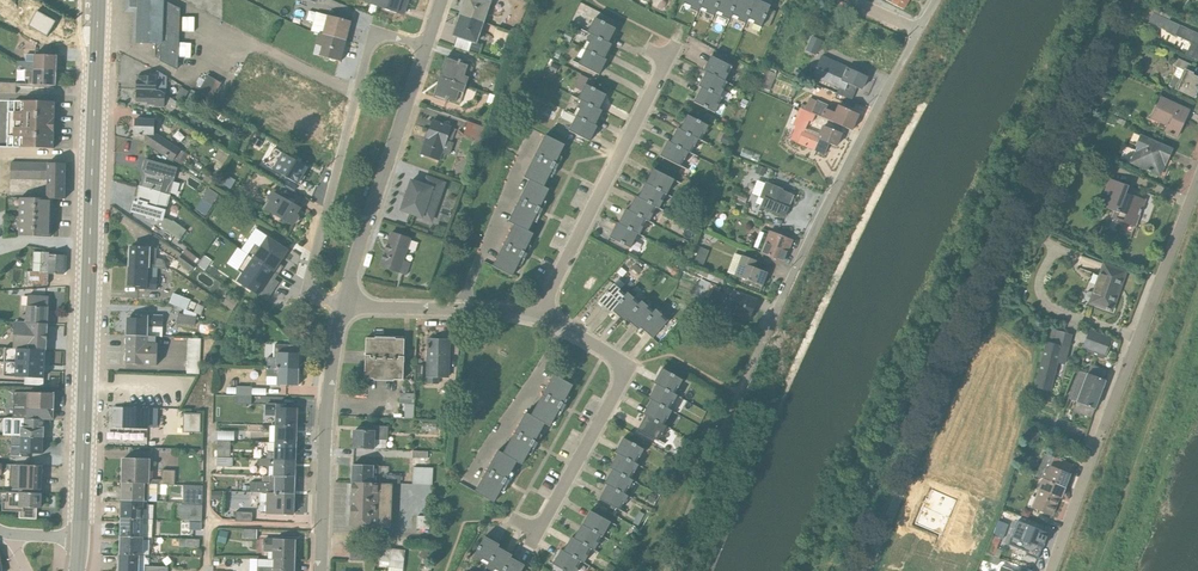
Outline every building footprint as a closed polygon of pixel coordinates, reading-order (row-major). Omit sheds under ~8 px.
[(181,10),(165,2),(165,4),(148,0),(125,0),(125,14),(134,15),(133,44),(156,45),(156,58),(179,72),(181,10)] [(365,3),(403,16),(409,0),(366,0),(365,3)] [(492,2),(485,0),(465,0),(459,16),(484,24),(492,2)] [(682,7),(697,14),(703,0),(685,0),(682,7)] [(720,0),(703,0),(698,11),(713,17),(720,0)] [(714,15),(729,21),(738,0),(721,0),(714,15)] [(730,19),(744,25),(754,3),(746,0),(738,0),(730,19)] [(902,11),(908,0),(881,0),(884,1),(902,11)] [(754,3),(746,22),(760,29),(762,26),(768,29),(775,13),(768,10),(769,8),(762,5),(762,6),(754,3)] [(311,32),(319,34),(346,42),(352,23),(316,14),(311,32)] [(1197,63),(1197,35),(1151,14),(1147,23),(1165,32),(1165,33),(1189,44),(1184,56),(1197,63)] [(477,45),(484,24),(459,16),(452,37),(458,39),(455,49),(479,56),(482,46),(477,45)] [(595,19),(588,33),(606,43),(611,34),(612,34),(615,29),(595,19)] [(1133,31),(1141,36),(1146,26),(1137,22),(1133,31)] [(346,42),(319,34),(316,46),(322,48),(320,57),(330,60),(331,61),(334,62),(336,61),(341,63),(346,42)] [(611,46),(590,35),(586,43),(589,44),(585,51),(604,60),(611,46)] [(811,38),(805,53),(815,57),(822,42),(811,38)] [(556,51),(552,58),(558,60),(561,53),(556,51)] [(604,60),(585,51),(578,66),(599,76),(606,62),(604,60)] [(18,62),(17,64),(26,70),(56,71),(57,57),(28,56),(28,62),(18,62)] [(860,91),(866,78),(845,68),(845,67),(821,56),(811,78),(844,92),(848,85),(860,91)] [(463,63),(446,57),(440,78),(466,87),(473,68),(462,64),(463,63)] [(706,68),(704,72),(724,83),(731,68),(712,58),(708,68),(706,68)] [(1175,59),(1172,67),(1176,69),(1167,87),(1193,99),(1197,89),(1197,88),(1197,85),(1197,79),(1191,76),(1192,74),(1187,72),(1189,66),(1175,59)] [(551,65),(548,72),(555,75),(558,68),(551,65)] [(760,89),(769,92),(777,72),(764,68),(759,80),(763,82),(760,89)] [(56,71),(26,70),(26,78),(29,79),(29,85),(0,83),(0,93),(16,94),(17,88),(54,89),(54,87),(56,86),(56,71)] [(147,77),(137,77),(137,90),(161,92),(167,96),(168,78),(158,72),(157,75),(147,75),(147,77)] [(724,83),(706,73),(698,87),(719,98),(723,91),(721,90),(724,83)] [(209,77),(198,94),(212,102),(223,85),(209,77)] [(450,102),(460,105),(466,87),(440,78),(433,98),(434,98),(450,103),(450,102)] [(599,111),(606,96),(585,85),(578,100),(599,111)] [(182,88),(176,99),(183,104),(189,92),(182,88)] [(701,89),(694,104),(714,114),(722,100),(701,89)] [(166,109),(172,113),(177,109),(177,103),(167,96),(161,92),(137,90),(137,104),(148,105),(148,106),(155,107),(155,108),(166,109)] [(495,97),(490,95),(487,104),(492,106),(495,97)] [(1162,133),(1176,139),(1189,111),(1159,97),(1149,120),(1164,128),(1162,133)] [(809,99),(805,106),(801,105),(799,109),(815,116),(852,132),(859,115),(837,106),(834,113),(826,110),(828,106),(816,101),(816,102),(809,99)] [(56,103),(9,101),(7,148),(54,149),(56,103)] [(595,127),(602,113),(580,102),(573,116),(595,127)] [(828,145),(838,148),(843,136),(822,127),(818,135),(805,130),(808,123),(811,124),(815,116),(799,109),(794,121),(792,120),(790,125),(794,128),(789,141),(797,144),(797,145),(824,156),(828,145)] [(708,127),(687,116),(680,131),(701,142),(708,127)] [(576,118),(569,132),(589,142),(597,128),(576,118)] [(174,162),(182,166),(189,156),(155,134),(156,120),(135,119),(135,136),(145,136),(145,144),(173,162),(174,162)] [(420,156),(440,162),(443,155),(449,157),(454,144),(452,144),(456,130),(451,129),(452,127),(433,121),(420,156)] [(471,153),(477,155),(486,128),(468,123),(464,136),(475,139),(471,153)] [(698,141),(677,130),(670,144),(691,155),(698,141)] [(1138,136),(1132,134),(1128,144),(1135,148),(1128,164),(1159,178),(1171,150),(1139,135),(1138,136)] [(730,139),(723,135),(719,143),(727,146),(730,139)] [(559,157),(565,146),(546,136),(525,179),(530,181),(544,188),(549,178),(552,179),(562,158),(559,157)] [(667,143),(660,157),(681,168),(688,153),(667,143)] [(309,168),(275,149),(270,158),(272,159),(268,167),(301,186),(306,178),(304,177),(309,168)] [(743,150),(740,157),(757,164),(760,157),(743,150)] [(1099,162),(1086,157),(1084,161),(1097,166),(1099,162)] [(178,169),(146,160),(139,186),(170,195),(178,169)] [(53,199),(65,200),(66,197),(66,164),(11,163),(11,180),(47,181),(47,199),(53,199)] [(766,170),(758,167),(755,175),(763,178),(766,170)] [(653,170),(645,185),(666,195),(674,181),(653,170)] [(410,180),(403,202),(399,212),(406,214),(432,223),(447,183),(426,176),(424,184),(410,180)] [(761,193),(766,180),(758,178),(754,191),(761,193)] [(1110,219),(1134,229),(1144,201),(1132,196),(1131,197),(1124,194),(1127,187),(1108,179),(1097,207),(1112,212),(1110,219)] [(544,202),(549,190),(544,188),(530,181),(509,223),(514,226),(528,232),(533,222),(537,224),(547,203),(544,202)] [(782,190),(765,183),(759,198),(763,200),(760,208),(784,219),(794,196),(782,191),(782,190)] [(645,185),(638,199),(658,210),(666,195),(645,185)] [(170,195),(139,186),(132,213),(163,222),(170,195)] [(284,200),(271,192),(267,199),(270,201),(265,210),(293,226),(293,225),(299,216),(297,215),(301,208),(294,205),(296,202),(286,196),(284,200)] [(735,194),(733,200),(745,205),(747,199),(735,194)] [(53,199),(47,199),(20,198),(19,237),(51,238),(53,199)] [(655,209),(635,198),(628,212),(648,223),(655,209)] [(625,211),(619,225),(639,235),(645,222),(625,211)] [(174,222),(168,230),(180,240),(186,232),(174,222)] [(613,234),(610,239),(630,249),(637,235),(619,225),(614,234),(613,234)] [(533,235),(534,235),(528,232),(514,226),(494,267),(493,267),(512,277),(513,276),(512,276),(521,258),(525,260),(527,255),(524,253),(533,235)] [(258,227),(251,238),(259,243),(266,232),(258,227)] [(793,241),(769,231),(759,255),(784,264),(793,241)] [(753,248),(760,251),(766,235),(760,232),(753,248)] [(381,266),(406,275),(411,264),(404,261),(411,240),(392,234),(381,266)] [(255,245),(248,255),(254,259),(276,273),(278,275),(284,267),(280,265),(289,251),(268,237),(260,248),(255,245)] [(130,247),(129,268),(167,269),(166,265),(164,262),(162,260),(157,260),(157,250),(151,249),(151,248),(130,247)] [(406,257),(413,260),(417,249),(410,247),(406,257)] [(709,252),(700,248),(694,263),(703,267),(709,252)] [(198,266),(201,261),(187,250),(183,255),(198,266)] [(64,275),(66,256),(50,255),(50,253),(34,252),(33,272),(25,272),(25,284),(33,285),(34,286),(41,287),(41,285),(48,285),(49,274),(64,275)] [(757,262),(741,256),(741,257),(734,254),(727,273),(733,276),(762,287),(767,274),(754,269),(757,262)] [(192,272),(198,266),(183,255),(178,261),(192,272)] [(276,273),(254,259),(237,285),(259,299),(276,273)] [(1086,305),(1111,314),(1112,313),(1126,271),(1101,263),(1090,292),(1086,292),(1084,294),(1082,298),(1083,301),(1084,302),(1087,303),(1086,305)] [(158,269),(129,268),(128,288),(137,288),(137,290),(158,291),(158,279),(158,269)] [(724,281),(699,272),(697,275),(722,286),(724,281)] [(701,280),(689,304),(698,309),(704,298),(708,300),(712,290),(718,292),(720,288),(701,280)] [(619,290),(614,285),(598,303),(599,302),(603,306),(604,305),(612,311),(610,313),(611,314),(624,298),(618,293),(619,290)] [(757,300),(734,292),(726,312),(749,320),(757,300)] [(613,311),(624,322),(637,306),(632,301),(634,299),(627,293),(613,311)] [(174,294),(170,304),(201,316),(205,307),(191,302),(191,301),(174,294)] [(223,304),(233,311),(238,303),(229,295),(223,304)] [(22,315),(22,322),(48,324),(49,297),(28,296),(26,315),(22,315)] [(646,310),(648,307),(641,301),(626,320),(638,330),(652,315),(646,310)] [(196,326),(198,315),(185,310),(184,315),(179,314),(178,323),(196,326)] [(662,316),(656,311),(641,328),(645,331),(645,330),(654,337),(666,323),(660,318),(662,316)] [(128,318),(127,336),(163,337),(164,316),(137,315),(137,319),(128,318)] [(22,322),(15,322),(14,350),(47,351),(48,324),(22,322)] [(1063,365),(1072,335),(1061,332),(1060,334),(1057,333),(1053,344),(1046,341),(1034,389),(1049,392),(1057,365),(1063,365)] [(1083,350),(1106,357),(1111,339),(1089,332),(1083,350)] [(156,337),(127,336),(126,364),(157,366),(158,344),(157,344),(156,337)] [(374,381),(384,381),(386,338),(375,337),(375,339),(366,339),(365,379),(374,380),(374,381)] [(395,338),(386,338),(384,381),(394,382),(394,380),(403,381),(404,363),(405,340),(395,340),(395,338)] [(202,342),(201,339),(189,339),(187,374),(200,374),(202,342)] [(428,375),(428,384),(439,385),(439,378),(448,378),(449,341),(429,341),(428,346),(428,349),(428,365),(416,364),(416,375),(428,375)] [(268,358),(267,368),(299,369),(300,354),(295,354),(296,346),(275,345),(275,358),(268,358)] [(46,380),(47,351),(14,350),(6,349),(4,378),(46,380)] [(1077,371),(1072,385),(1098,395),(1107,372),(1089,365),(1086,374),(1077,371)] [(299,369),(267,368),(267,377),(267,385),(298,386),(299,369)] [(682,380),(662,369),(659,374),(660,375),(655,384),(656,385),(674,395),(682,380)] [(573,386),(554,376),(532,416),(550,427),(550,426),(559,409),(563,411),(566,405),(562,403),(572,386),(573,386)] [(674,395),(656,385),(648,399),(651,400),(669,410),(677,396),(674,395)] [(1098,395),(1072,385),(1066,399),(1075,403),(1072,411),(1090,418),(1098,395)] [(237,387),(237,396),(252,397),(252,396),(267,396),(267,390),(253,389),(253,387),(237,387)] [(54,421),(55,393),(29,393),(29,420),(54,421)] [(414,394),(400,394),(399,403),(408,404),(408,411),(414,412),(414,394)] [(237,396),(236,404),(252,405),(252,397),(237,396)] [(664,425),(671,411),(669,410),(651,400),(643,414),(646,416),(664,425)] [(286,405),(266,404),(266,416),(276,417),(276,427),(298,427),(298,409),(286,408),(286,405)] [(125,408),(124,428),(149,429),(149,428),(158,428),(159,409),(125,408)] [(201,414),(184,413),(183,433),(201,433),(201,414)] [(539,434),(545,424),(526,413),(504,454),(516,461),(522,465),(528,454),(531,456),(542,436),(539,434)] [(664,425),(646,416),(638,430),(658,441),(666,427),(664,425)] [(45,421),(13,419),(13,436),(44,438),(45,421)] [(298,427),(276,427),(271,426),(270,443),(297,444),(298,427)] [(354,431),(354,448),(386,450),(387,441),(388,441),(388,427),(374,427),(374,432),(354,431)] [(1025,429),(1021,439),(1036,444),(1040,434),(1025,429)] [(235,433),(218,432),(218,441),(235,442),(235,433)] [(13,436),(12,456),(30,457),(30,454),(43,454),(44,438),(13,436)] [(643,450),(623,438),(615,453),(636,464),(643,450)] [(231,442),(218,441),(217,458),(231,458),(231,442)] [(297,461),(297,444),(270,443),(268,443),(267,459),(297,461)] [(428,452),(413,451),(413,468),(427,468),(428,452)] [(506,479),(516,461),(499,451),(475,492),(493,502),(503,484),(506,486),(509,481),(506,479)] [(617,454),(610,468),(630,479),(638,466),(617,454)] [(1035,476),(1063,488),(1072,465),(1043,454),(1035,476)] [(151,460),(122,458),(122,483),(175,485),(176,471),(163,470),(162,480),(150,480),(151,460)] [(233,458),(217,458),(217,466),(233,467),(233,458)] [(268,476),(296,478),(297,461),(260,459),(260,466),(268,467),(268,476)] [(2,475),(3,470),(10,470),(10,489),(42,490),(43,466),(0,464),(0,475),(2,475)] [(352,483),(400,485),(401,476),(381,475),(381,466),(353,465),(352,483)] [(412,485),(433,486),(433,469),(413,468),(412,485)] [(633,481),(612,470),(604,483),(625,495),(633,481)] [(251,482),(251,493),(294,494),(296,478),(263,476),(263,483),(251,482)] [(1041,479),(1030,507),(1050,515),(1058,497),(1060,497),(1063,488),(1041,479)] [(148,484),(122,483),(121,501),(147,502),(148,484)] [(393,484),(352,483),(351,526),(391,529),(393,484)] [(203,504),(203,486),(182,485),(181,494),(175,502),(175,503),(203,504)] [(619,511),(628,496),(607,485),(599,499),(619,511)] [(7,492),(7,502),(3,502),(3,511),(20,512),(20,518),(37,519),(37,508),(40,508),(41,494),(7,492)] [(212,492),(211,499),(221,500),(222,492),(212,492)] [(293,515),(294,494),(267,494),(267,514),(293,515)] [(120,519),(153,520),(154,505),(147,505),(147,502),(121,501),(120,519)] [(203,504),(175,503),(175,521),(202,522),(203,504)] [(610,522),(590,511),(582,525),(602,536),(610,522)] [(632,523),(637,526),(644,514),(639,511),(632,523)] [(253,522),(253,513),(237,512),(236,521),(253,522)] [(430,517),(417,516),(417,529),(429,529),(430,517)] [(120,537),(153,538),(153,520),(120,519),(120,537)] [(984,554),(998,559),(1001,551),(996,549),(999,539),(1001,540),(1007,525),(997,521),(984,554)] [(204,522),(191,522),(191,529),(204,530),(204,522)] [(1025,553),(1025,554),(1036,559),(1046,533),(1016,522),(1007,545),(1025,553)] [(581,525),(574,539),(594,550),(602,536),(581,525)] [(243,539),(257,539),(258,530),(243,529),(243,539)] [(149,538),(120,537),(119,554),(149,555),(149,538)] [(500,545),(499,544),(498,546),(489,541),(490,540),(485,537),(473,557),(481,561),(482,559),(489,562),(500,545)] [(592,549),(571,537),(564,551),(584,563),(592,549)] [(273,560),(295,561),(295,541),(266,540),(264,540),(264,552),(273,552),(273,560)] [(391,549),(382,547),(380,561),(382,562),(382,564),(389,565),(391,549)] [(486,567),(493,570),(495,569),(498,570),(502,570),(512,555),(498,547),(486,567)] [(406,551),(391,549),(389,570),(403,570),(406,551)] [(561,550),(563,552),(558,560),(556,560),(553,565),(565,570),(575,570),(572,570),(576,570),(581,562),(561,550)] [(367,552),(351,551),(350,561),(367,561),(367,552)] [(119,554),(119,570),(168,570),(168,567),(145,567),(146,556),(119,554)] [(981,561),(996,566),(998,559),(984,554),(981,561)] [(525,565),(523,566),(515,562),(515,561),(511,558),(503,570),(522,570),(525,565)] [(295,561),(274,560),(274,568),(258,567),(258,570),(295,570),(295,561)]
